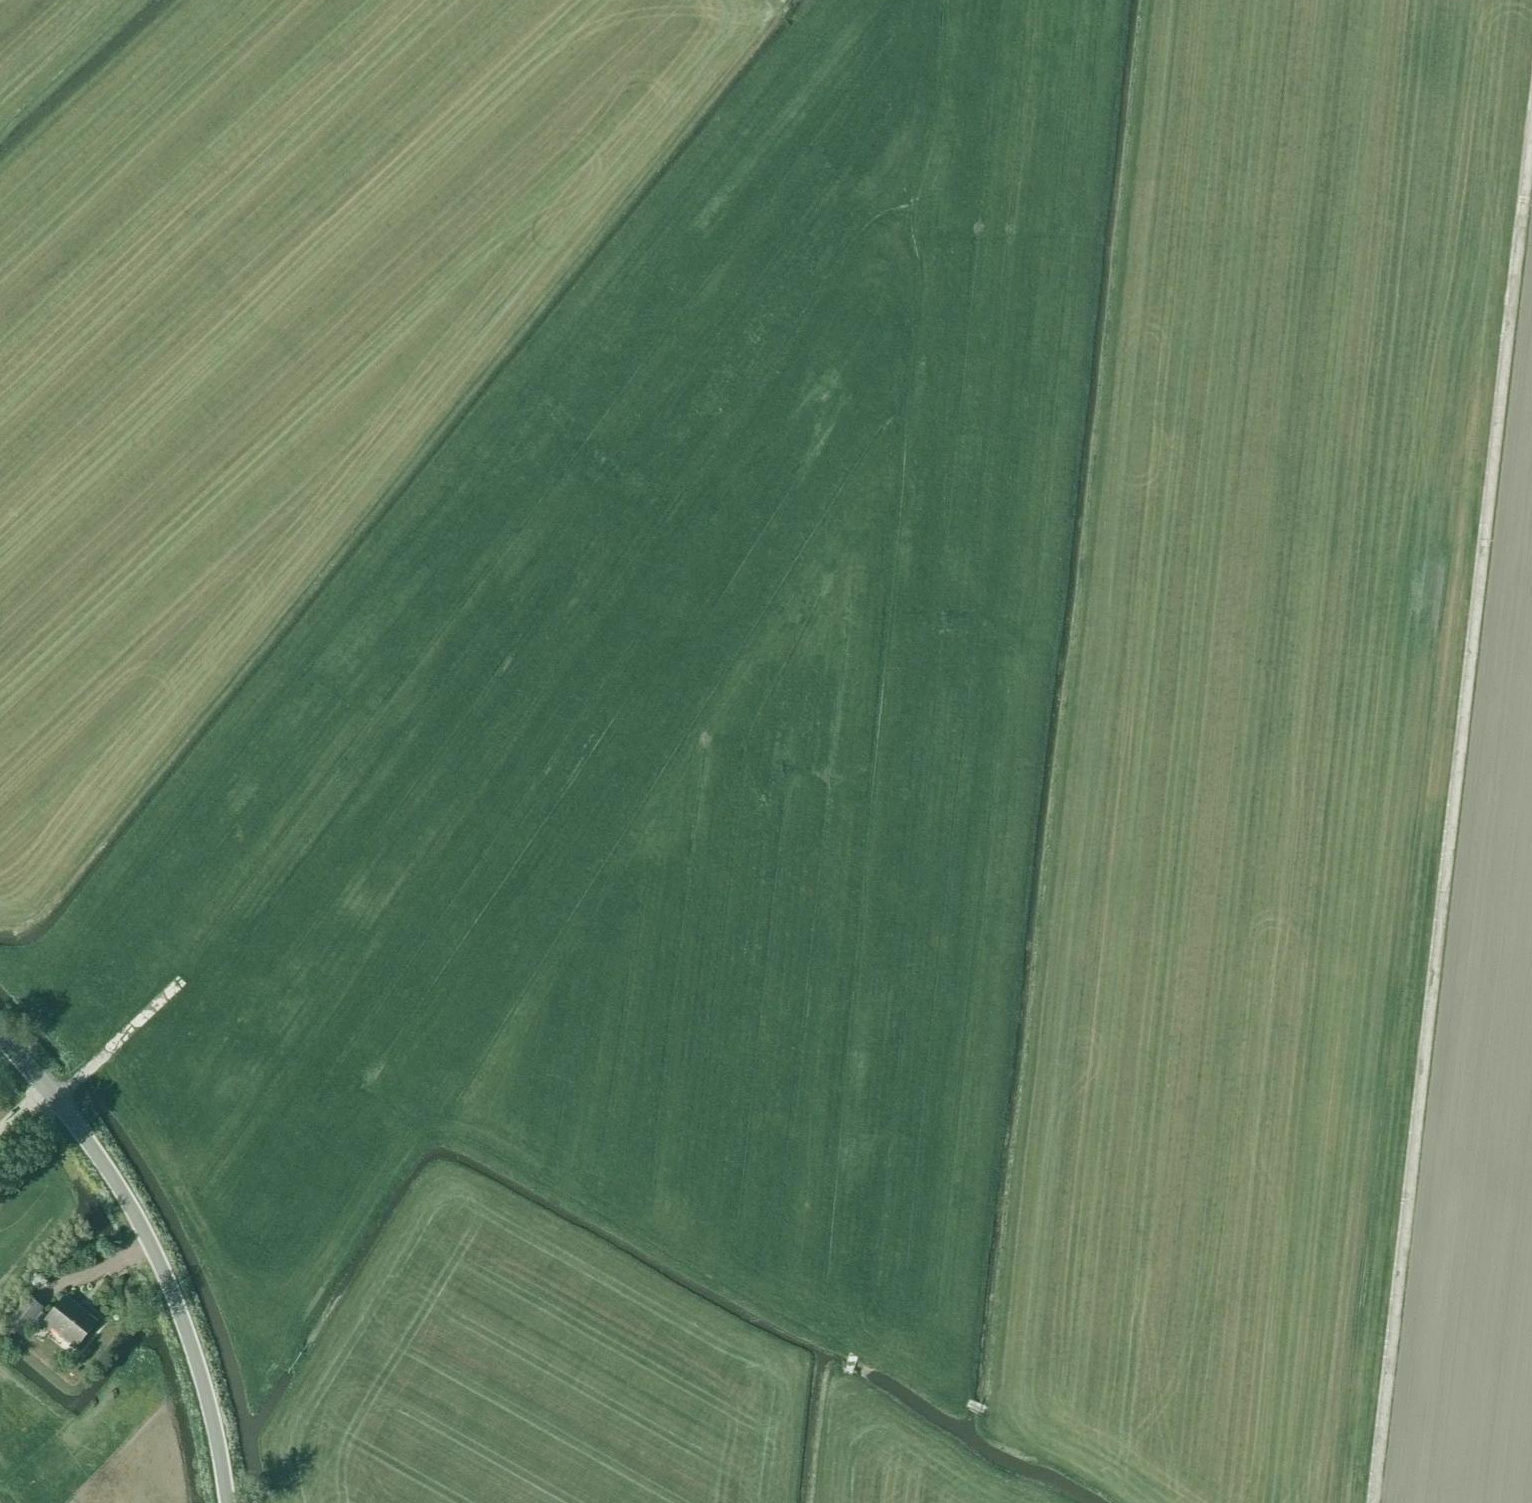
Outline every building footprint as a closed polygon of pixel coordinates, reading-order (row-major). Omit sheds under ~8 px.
[(65,1297),(49,1317),(39,1311),(42,1307),(27,1295),(5,1323),(20,1335),(29,1325),(38,1332),(45,1324),(76,1348),(97,1322),(65,1297)]
